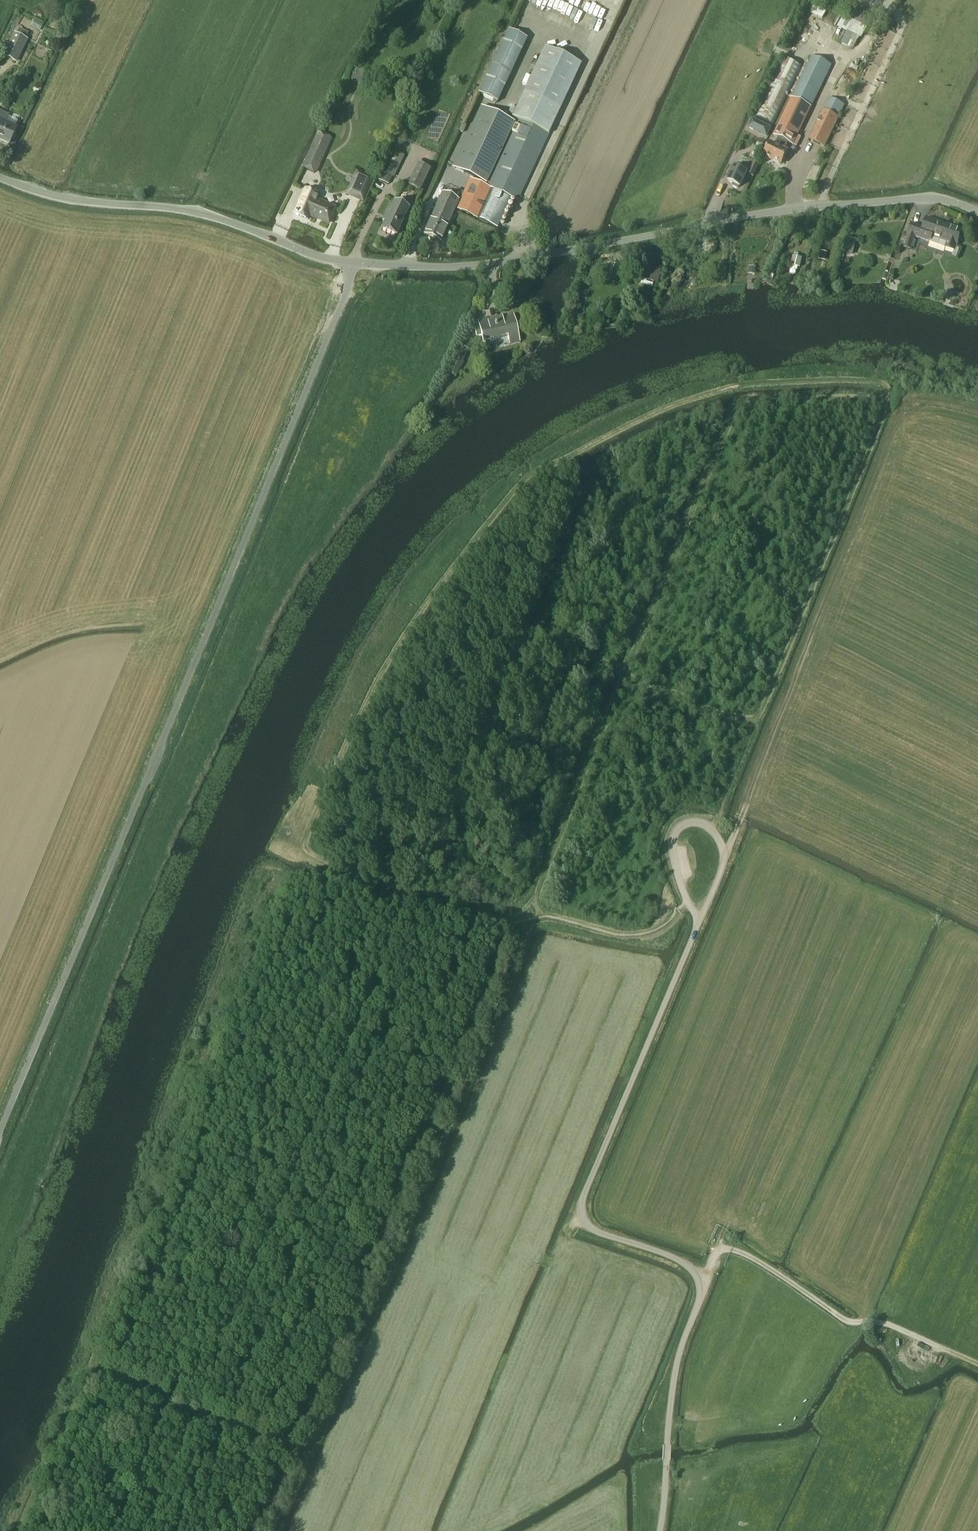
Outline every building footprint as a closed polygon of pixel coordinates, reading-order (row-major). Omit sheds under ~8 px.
[(861,39),(872,17),(863,13),(858,10),(859,8),(855,5),(848,18),(843,16),(837,28),(847,33),(841,44),(851,49),(852,48),(853,49),(859,38),(861,39)] [(508,30),(478,94),(497,103),(527,39),(508,30)] [(15,34),(4,56),(16,62),(27,40),(15,34)] [(544,47),(512,117),(548,134),(581,64),(544,47)] [(787,143),(796,147),(801,137),(797,136),(831,65),(812,56),(773,136),(778,139),(775,145),(770,142),(763,156),(781,165),(788,151),(784,150),(787,143)] [(772,125),(801,66),(782,57),(754,116),(772,125)] [(844,105),(829,98),(809,140),(824,147),(844,105)] [(481,107),(452,169),(486,185),(502,151),(503,151),(486,187),(470,179),(456,209),(497,227),(511,198),(517,201),(547,137),(516,123),(504,149),(503,149),(515,123),(481,107)] [(9,144),(17,127),(6,121),(9,115),(0,111),(0,140),(9,144)] [(752,130),(766,137),(771,128),(757,121),(752,130)] [(319,131),(303,168),(314,173),(320,160),(317,159),(328,134),(319,131)] [(396,153),(386,173),(385,174),(382,172),(378,180),(388,184),(391,177),(393,177),(403,156),(396,153)] [(749,172),(748,174),(753,177),(760,163),(754,161),(748,172),(749,172)] [(418,163),(407,185),(420,191),(430,170),(418,163)] [(736,167),(735,166),(727,181),(739,187),(747,172),(743,171),(745,167),(738,164),(736,167)] [(374,178),(356,170),(345,195),(363,203),(374,178)] [(304,188),(293,215),(309,222),(310,218),(330,226),(337,208),(318,200),(320,195),(304,188)] [(442,193),(437,204),(454,212),(459,200),(442,193)] [(387,217),(385,222),(381,229),(396,236),(409,207),(394,200),(390,209),(388,208),(385,216),(387,217)] [(437,204),(430,219),(447,226),(454,212),(437,204)] [(911,224),(904,248),(911,250),(912,248),(911,248),(915,238),(930,243),(932,239),(946,243),(944,248),(954,252),(962,230),(926,218),(923,228),(911,224)] [(440,242),(447,226),(430,219),(423,235),(440,242)] [(845,251),(854,252),(856,244),(847,242),(845,251)] [(802,259),(793,256),(790,265),(799,267),(802,259)] [(652,268),(649,281),(658,282),(661,270),(652,268)] [(692,271),(689,278),(695,280),(698,274),(692,271)] [(477,321),(483,343),(507,337),(509,345),(520,343),(513,315),(489,321),(489,319),(477,321)]
